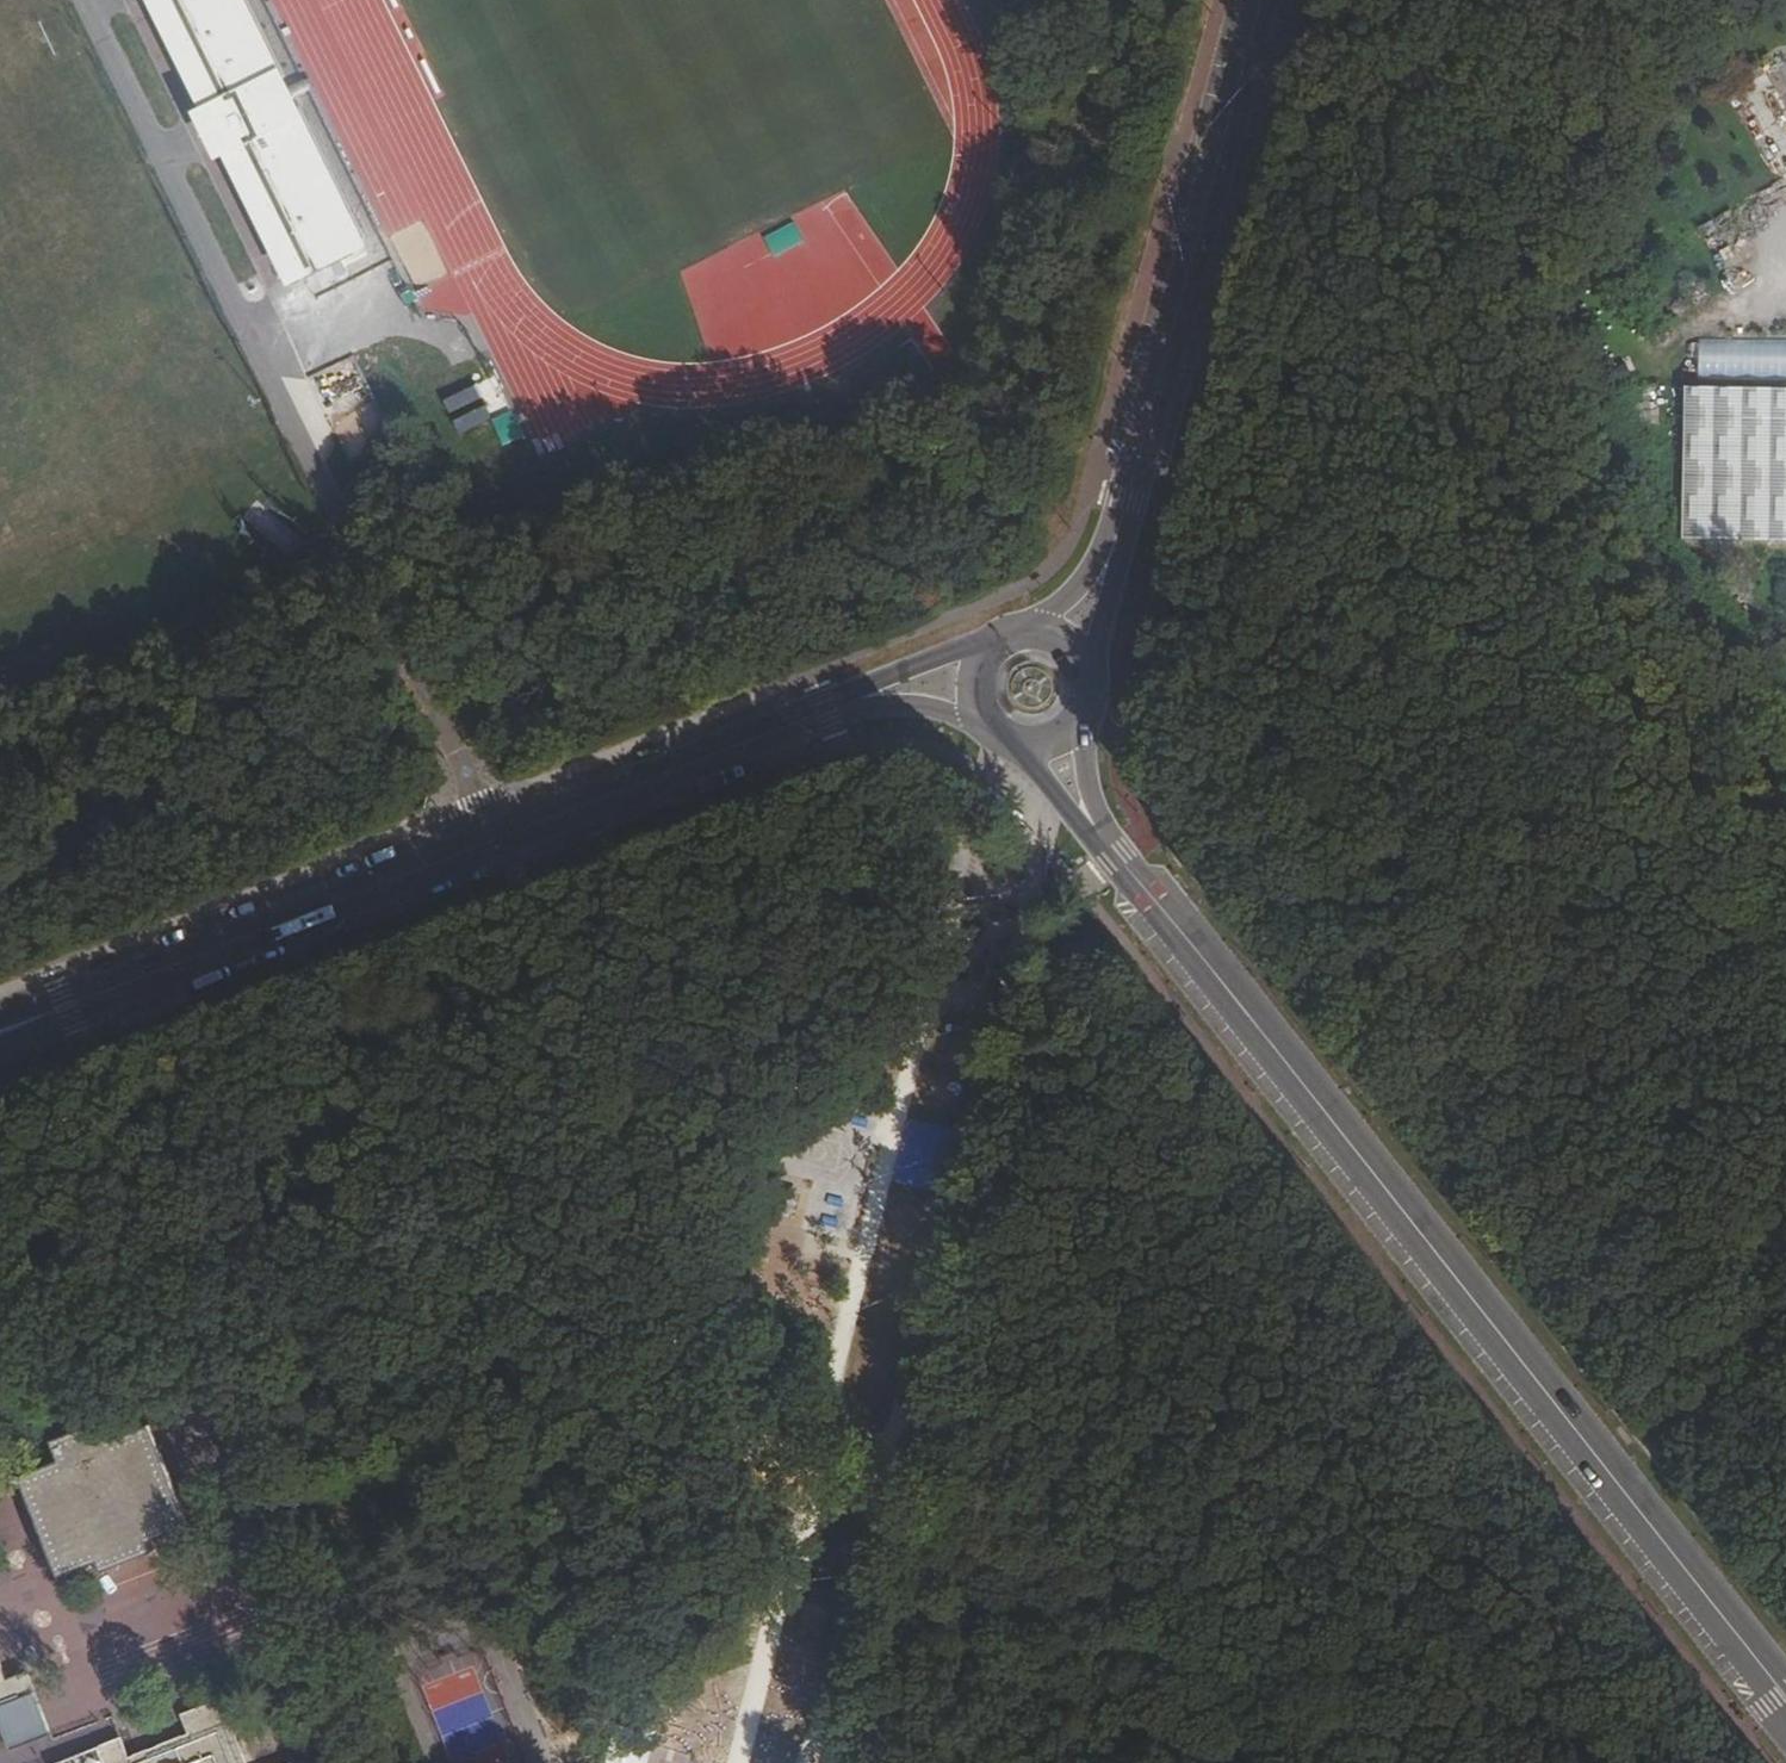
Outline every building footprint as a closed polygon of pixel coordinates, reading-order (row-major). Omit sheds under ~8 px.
[(221,0),(147,0),(203,115),(195,119),(211,153),(219,149),(281,280),(342,251),(221,0)] [(1691,398),(1690,547),(1785,547),(1785,398),(1691,398)] [(60,1576),(97,1561),(101,1570),(154,1551),(151,1541),(190,1526),(149,1425),(110,1440),(103,1420),(51,1440),(59,1460),(18,1476),(60,1576)] [(7,1751),(50,1732),(25,1670),(2,1680),(0,1675),(0,1734),(7,1751)] [(221,1697),(180,1713),(188,1733),(129,1755),(122,1736),(50,1762),(246,1762),(221,1697)]
